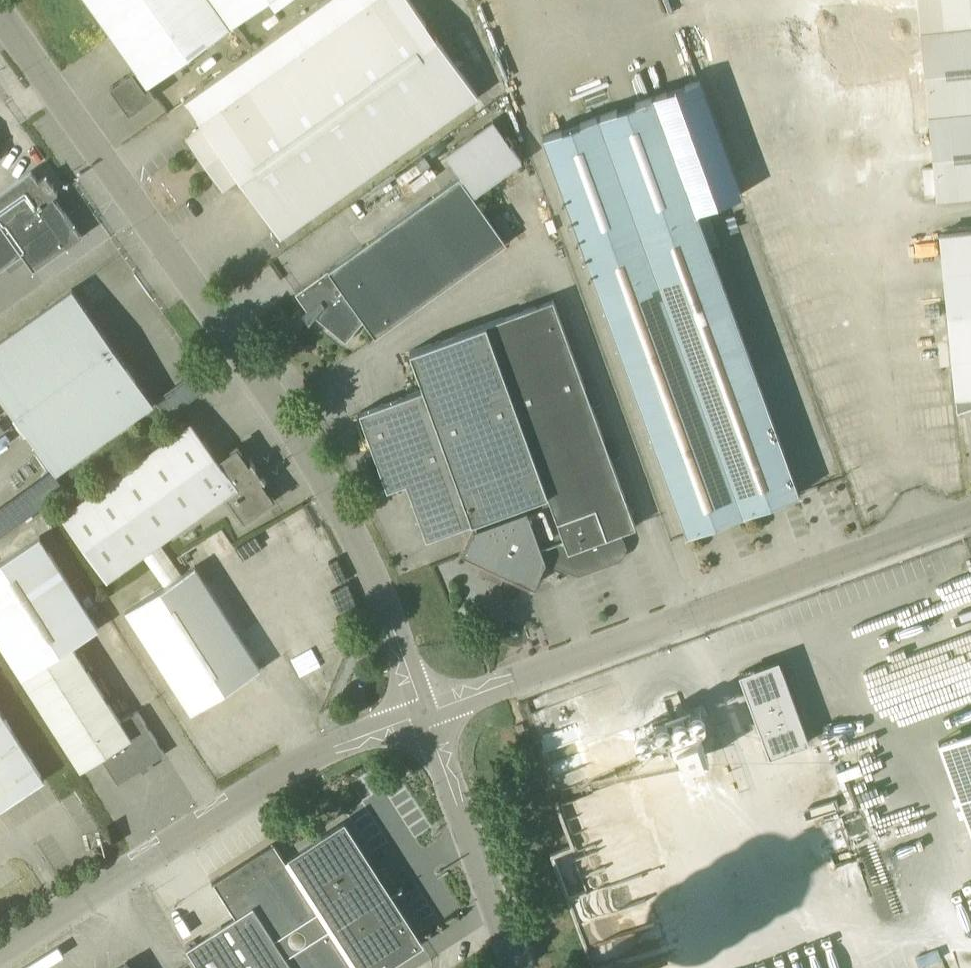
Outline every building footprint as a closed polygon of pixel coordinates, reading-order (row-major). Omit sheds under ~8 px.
[(230,26),(211,0),(88,0),(136,68),(111,86),(130,113),(156,94),(149,84),(230,26)] [(479,95),(411,0),(326,0),(185,100),(203,126),(186,138),(223,190),(240,178),(281,235),(479,95)] [(230,26),(267,0),(211,0),(230,26)] [(920,28),(922,43),(922,45),(970,41),(970,0),(918,0),(920,28)] [(837,36),(838,45),(839,53),(911,47),(911,44),(922,43),(920,28),(837,36)] [(922,45),(937,198),(970,194),(970,41),(922,45)] [(687,533),(799,492),(696,205),(739,189),(699,80),(544,137),(687,533)] [(446,153),(475,193),(522,159),(493,120),(446,153)] [(33,170),(0,193),(0,267),(22,252),(34,269),(81,235),(53,195),(58,191),(47,175),(40,180),(33,170)] [(376,336),(507,242),(460,176),(326,271),(296,293),(307,309),(306,310),(307,311),(311,308),(317,313),(315,315),(346,341),(364,320),(376,336)] [(939,234),(956,398),(957,409),(970,404),(970,231),(939,234)] [(154,402),(73,288),(0,340),(0,396),(55,474),(154,402)] [(620,531),(636,526),(554,298),(410,351),(423,388),(360,411),(388,488),(406,481),(427,537),(474,520),(477,526),(474,527),(463,551),(492,565),(490,569),(503,576),(505,571),(534,585),(546,559),(576,573),(623,556),(627,549),(620,531)] [(219,459),(191,420),(61,511),(108,578),(142,554),(159,542),(226,494),(245,519),(274,498),(262,481),(265,479),(252,461),(250,463),(237,446),(219,459)] [(72,641),(97,624),(40,536),(0,562),(0,643),(81,769),(102,756),(119,783),(166,753),(138,709),(123,720),(72,641)] [(195,565),(181,574),(164,585),(126,609),(192,712),(261,668),(195,565)] [(771,757),(811,742),(783,670),(743,684),(771,757)] [(44,778),(0,709),(0,807),(44,778)] [(674,733),(668,716),(653,722),(660,740),(671,736),(683,767),(710,757),(698,725),(674,733)] [(959,797),(970,831),(970,793),(959,797)] [(201,967),(379,967),(421,941),(391,895),(377,873),(344,822),(286,860),(275,843),(276,843),(275,841),(213,882),(214,883),(236,916),(188,947),(201,967)]
